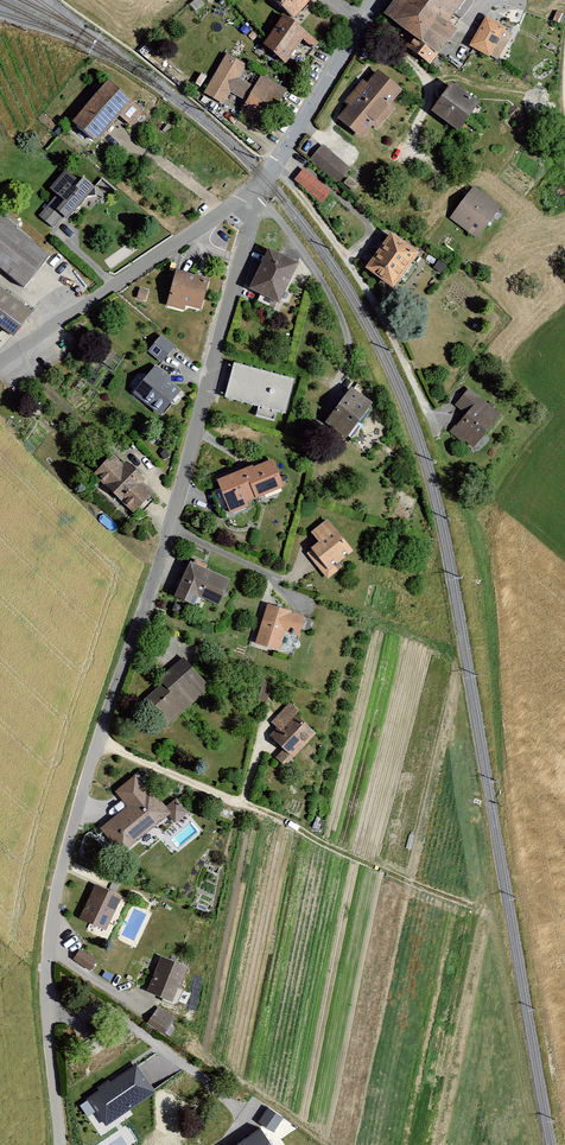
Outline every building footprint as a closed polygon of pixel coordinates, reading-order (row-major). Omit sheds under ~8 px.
[(290,21),(310,0),(267,0),(290,21)] [(377,20),(437,64),(455,40),(441,30),(463,0),(392,0),(377,20)] [(507,27),(487,15),(469,44),(489,56),(507,27)] [(316,44),(282,20),(261,50),(281,64),(297,41),(311,50),(316,44)] [(244,67),(223,56),(202,95),(223,106),(229,95),(244,103),(238,115),(266,130),(286,92),(258,77),(252,87),(238,79),(244,67)] [(401,97),(374,75),(336,121),(363,144),(401,97)] [(104,81),(68,126),(94,147),(116,118),(131,130),(145,113),(104,81)] [(473,107),(450,90),(430,117),(452,134),(473,107)] [(324,142),(311,157),(341,183),(354,168),(324,142)] [(51,201),(37,218),(53,230),(62,219),(68,223),(92,191),(62,168),(42,195),(51,201)] [(301,173),(294,180),(320,204),(327,197),(301,173)] [(475,190),(449,221),(474,241),(500,210),(475,190)] [(0,220),(0,276),(22,293),(49,258),(0,220)] [(388,236),(363,269),(389,289),(414,256),(388,236)] [(295,263),(265,249),(247,289),(277,302),(295,263)] [(206,283),(172,275),(164,309),(183,313),(184,309),(199,312),(206,283)] [(147,292),(139,290),(136,301),(145,303),(147,292)] [(8,339),(26,311),(0,293),(0,333),(8,339)] [(175,349),(161,337),(147,354),(161,365),(175,349)] [(292,381),(232,364),(223,397),(258,406),(256,416),(275,422),(278,412),(283,413),(292,381)] [(181,392),(152,368),(131,393),(160,418),(181,392)] [(371,405),(348,388),(324,422),(347,438),(371,405)] [(499,416),(467,389),(453,405),(464,414),(450,430),(471,448),(499,416)] [(149,498),(104,457),(86,477),(131,518),(149,498)] [(269,462),(251,469),(249,466),(214,481),(229,516),(247,509),(244,502),(279,488),(269,462)] [(335,571),(331,565),(348,552),(326,521),(310,533),(316,542),(308,549),(310,551),(306,554),(325,579),(335,571)] [(226,580),(187,562),(171,598),(190,606),(194,596),(215,605),(226,580)] [(302,618),(289,614),(290,612),(267,605),(254,645),(277,652),(283,632),(296,636),(302,618)] [(165,727),(208,688),(180,658),(156,680),(160,684),(141,700),(165,727)] [(268,701),(273,682),(263,679),(258,698),(268,701)] [(299,713),(290,704),(269,727),(277,734),(268,744),(286,761),(310,735),(293,719),(299,713)] [(120,857),(167,814),(133,776),(114,794),(125,807),(97,832),(120,857)] [(117,896),(92,886),(78,919),(103,929),(117,896)] [(94,963),(79,953),(73,961),(88,971),(94,963)] [(184,969),(159,958),(145,991),(170,1002),(184,969)] [(158,1009),(149,1023),(164,1033),(174,1019),(158,1009)] [(153,1091),(136,1067),(89,1099),(106,1124),(153,1091)] [(282,1118),(268,1109),(259,1122),(274,1131),(282,1118)] [(260,1130),(239,1144),(270,1144),(260,1130)]
